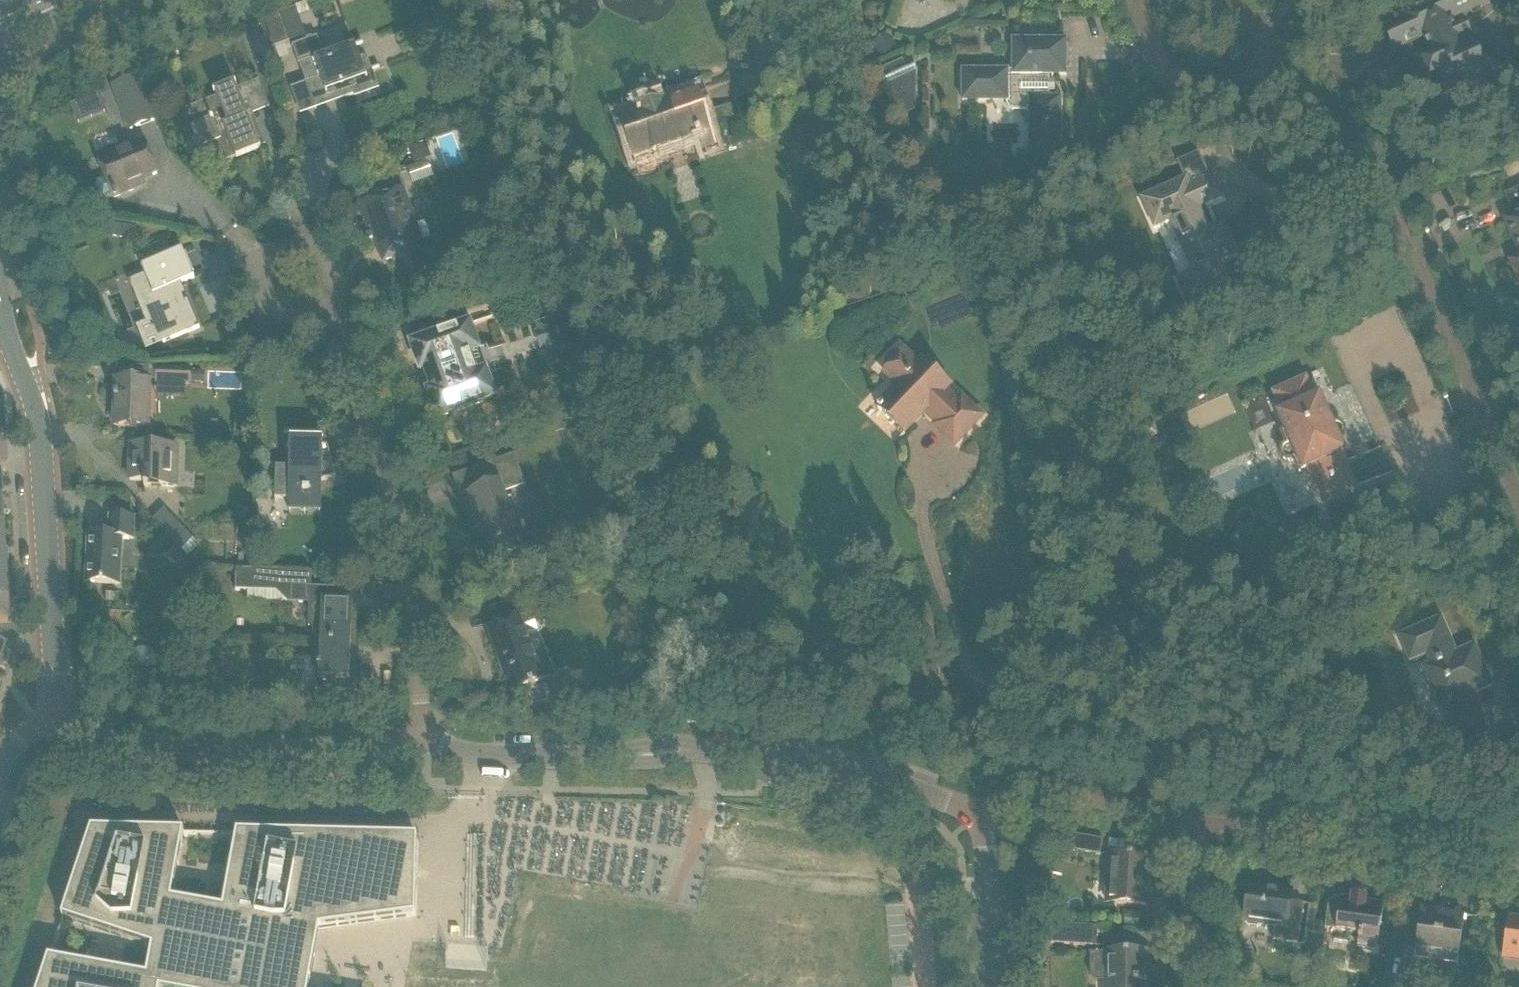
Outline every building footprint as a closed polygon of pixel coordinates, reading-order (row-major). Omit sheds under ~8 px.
[(1471,39),(1464,43),(1462,37),(1463,37),(1457,23),(1456,24),(1453,18),(1492,1),(1491,0),(1445,0),(1401,20),(1410,38),(1421,33),(1432,57),(1427,59),(1442,93),(1465,83),(1474,103),(1499,91),(1489,68),(1485,70),(1471,39)] [(295,6),(280,12),(290,41),(306,35),(299,17),(295,6)] [(261,27),(246,32),(251,44),(266,39),(261,27)] [(886,32),(870,44),(880,58),(896,46),(886,32)] [(307,40),(292,46),(315,109),(376,87),(365,56),(360,58),(355,45),(331,54),(329,49),(323,51),(317,37),(312,39),(311,37),(307,38),(307,40)] [(1030,111),(1030,155),(1060,155),(1060,98),(1049,98),(1049,75),(1066,75),(1066,40),(1013,40),(1013,70),(963,70),(963,101),(1007,101),(1007,105),(1013,111),(1030,111)] [(273,61),(265,63),(270,78),(279,75),(274,60),(273,61)] [(893,106),(915,97),(914,68),(902,74),(897,64),(878,73),(893,106)] [(135,76),(113,85),(131,130),(153,121),(135,76)] [(200,122),(189,127),(199,153),(206,151),(212,167),(237,157),(238,159),(239,158),(261,149),(260,147),(258,141),(242,102),(248,100),(250,99),(251,98),(251,97),(251,96),(251,95),(262,90),(259,81),(237,89),(235,85),(236,85),(236,83),(213,92),(214,94),(215,93),(217,97),(193,106),(200,122)] [(657,161),(654,152),(701,137),(704,148),(715,144),(697,91),(620,116),(637,168),(657,161)] [(99,93),(70,104),(78,123),(106,111),(99,93)] [(426,141),(409,147),(415,163),(432,157),(426,141)] [(97,153),(106,176),(98,179),(95,186),(98,194),(104,196),(113,193),(114,197),(133,189),(131,184),(157,173),(144,142),(119,151),(117,145),(97,153)] [(1177,162),(1185,178),(1140,198),(1154,228),(1175,218),(1185,241),(1180,243),(1193,272),(1177,279),(1190,309),(1236,288),(1223,259),(1237,253),(1223,223),(1210,230),(1208,225),(1209,221),(1205,214),(1202,212),(1200,207),(1222,197),(1212,175),(1210,176),(1199,152),(1177,162)] [(380,227),(367,231),(366,232),(365,233),(365,234),(365,235),(365,236),(366,237),(367,237),(368,238),(369,238),(374,236),(384,260),(418,248),(416,242),(421,240),(403,189),(360,204),(368,226),(378,222),(380,227)] [(1505,220),(1518,252),(1518,214),(1515,216),(1505,220)] [(125,225),(123,238),(135,240),(137,227),(125,225)] [(152,318),(162,342),(199,327),(181,283),(194,277),(182,249),(141,266),(144,273),(128,280),(144,321),(152,318)] [(1510,262),(1518,281),(1518,258),(1510,262)] [(536,334),(541,349),(545,347),(548,355),(563,350),(564,350),(553,319),(552,319),(552,320),(537,325),(540,332),(536,334)] [(488,345),(481,348),(472,323),(411,344),(420,371),(425,369),(432,390),(428,392),(437,418),(498,397),(489,372),(496,370),(488,345)] [(884,401),(876,410),(903,435),(911,426),(915,422),(925,412),(937,423),(935,426),(954,445),(981,416),(962,398),(958,402),(945,390),(949,386),(923,361),(919,365),(904,351),(902,353),(899,352),(895,352),(891,353),(887,356),(885,360),(884,364),(885,369),(886,371),(884,372),(899,386),(884,401)] [(166,382),(186,384),(189,384),(190,369),(159,368),(158,382),(166,382)] [(192,371),(191,382),(202,383),(202,371),(192,371)] [(1305,379),(1274,393),(1290,429),(1282,433),(1287,444),(1285,446),(1283,448),(1282,450),(1282,453),(1283,456),(1284,458),(1286,459),(1289,460),(1291,460),(1294,460),(1299,472),(1308,467),(1324,503),(1354,489),(1342,461),(1339,454),(1343,452),(1338,440),(1340,438),(1342,436),(1343,434),(1343,431),(1342,429),(1341,426),(1339,425),(1336,424),(1334,424),(1331,424),(1326,413),(1321,415),(1314,399),(1305,379)] [(150,381),(116,380),(114,425),(148,426),(150,381)] [(290,498),(289,510),(321,511),(321,488),(319,488),(319,482),(336,477),(328,446),(323,446),(323,441),(291,440),(290,466),(277,466),(275,498),(290,498)] [(177,484),(178,447),(131,445),(130,480),(144,480),(144,487),(149,487),(149,484),(177,484)] [(537,547),(528,524),(517,528),(500,484),(522,476),(515,454),(482,466),(489,486),(464,495),(472,519),(476,518),(493,563),(537,547)] [(164,508),(152,519),(181,550),(193,538),(164,508)] [(86,582),(119,584),(122,537),(133,538),(134,517),(110,516),(109,535),(88,534),(86,582)] [(184,553),(175,562),(185,572),(194,563),(184,553)] [(203,578),(208,578),(208,566),(197,566),(197,582),(203,582),(203,578)] [(341,588),(334,587),(307,587),(307,572),(288,571),(288,570),(236,568),(235,590),(248,590),(248,589),(276,590),(286,599),(309,600),(309,614),(313,614),(312,642),(352,643),(352,632),(357,632),(358,601),(340,600),(341,588)] [(0,572),(0,597),(5,597),(5,586),(6,586),(8,584),(7,572),(0,572)] [(171,585),(168,603),(185,607),(189,589),(171,585)] [(496,625),(495,625),(488,628),(505,674),(510,672),(517,691),(533,685),(533,683),(550,676),(543,657),(536,638),(539,637),(538,632),(542,629),(544,625),(543,620),(541,616),(537,614),(531,615),(531,613),(526,600),(491,612),(496,625)] [(1441,618),(1399,636),(1409,661),(1427,653),(1432,663),(1424,667),(1441,707),(1449,704),(1454,717),(1446,720),(1457,746),(1490,731),(1473,693),(1492,685),(1474,645),(1456,653),(1441,618)] [(352,643),(312,642),(311,655),(320,655),(319,689),(361,691),(362,656),(345,655),(346,644),(352,644),(352,643)] [(300,702),(300,710),(312,711),(312,702),(300,702)] [(687,711),(687,723),(698,723),(699,711),(687,711)] [(662,801),(556,797),(564,814),(564,807),(574,808),(573,831),(585,826),(588,831),(589,811),(596,827),(595,827),(601,839),(609,835),(609,821),(617,836),(619,836),(637,827),(637,820),(658,810),(662,810),(662,801)] [(1045,846),(1047,830),(1035,828),(1033,843),(1045,846)] [(152,947),(146,976),(48,958),(38,986),(309,986),(315,955),(301,953),(305,930),(320,928),(415,916),(417,837),(237,833),(223,909),(171,899),(184,831),(91,829),(61,917),(152,947)] [(1103,839),(1071,834),(1069,849),(1100,855),(1103,839)] [(620,876),(621,854),(600,852),(598,874),(620,876)] [(1150,857),(1110,855),(1108,883),(1116,883),(1115,903),(1147,905),(1150,857)] [(1250,885),(1244,921),(1245,921),(1249,925),(1257,927),(1262,923),(1275,925),(1273,940),(1283,941),(1298,943),(1304,903),(1290,901),(1291,891),(1250,885)] [(1352,894),(1351,900),(1334,898),(1329,902),(1329,907),(1328,907),(1325,930),(1358,934),(1357,947),(1377,950),(1384,905),(1365,902),(1366,896),(1363,892),(1356,891),(1352,894)] [(1464,915),(1421,909),(1416,944),(1406,942),(1404,957),(1430,960),(1431,951),(1459,955),(1464,915)] [(1505,951),(1518,953),(1518,919),(1509,918),(1505,951)] [(1097,946),(1098,930),(1098,927),(1052,924),(1051,943),(1097,946)] [(1107,953),(1090,953),(1090,974),(1096,980),(1107,980),(1107,981),(1115,981),(1115,986),(1146,986),(1146,971),(1150,971),(1150,952),(1107,952),(1107,953)] [(1384,986),(1400,986),(1401,980),(1385,978),(1384,986)]
